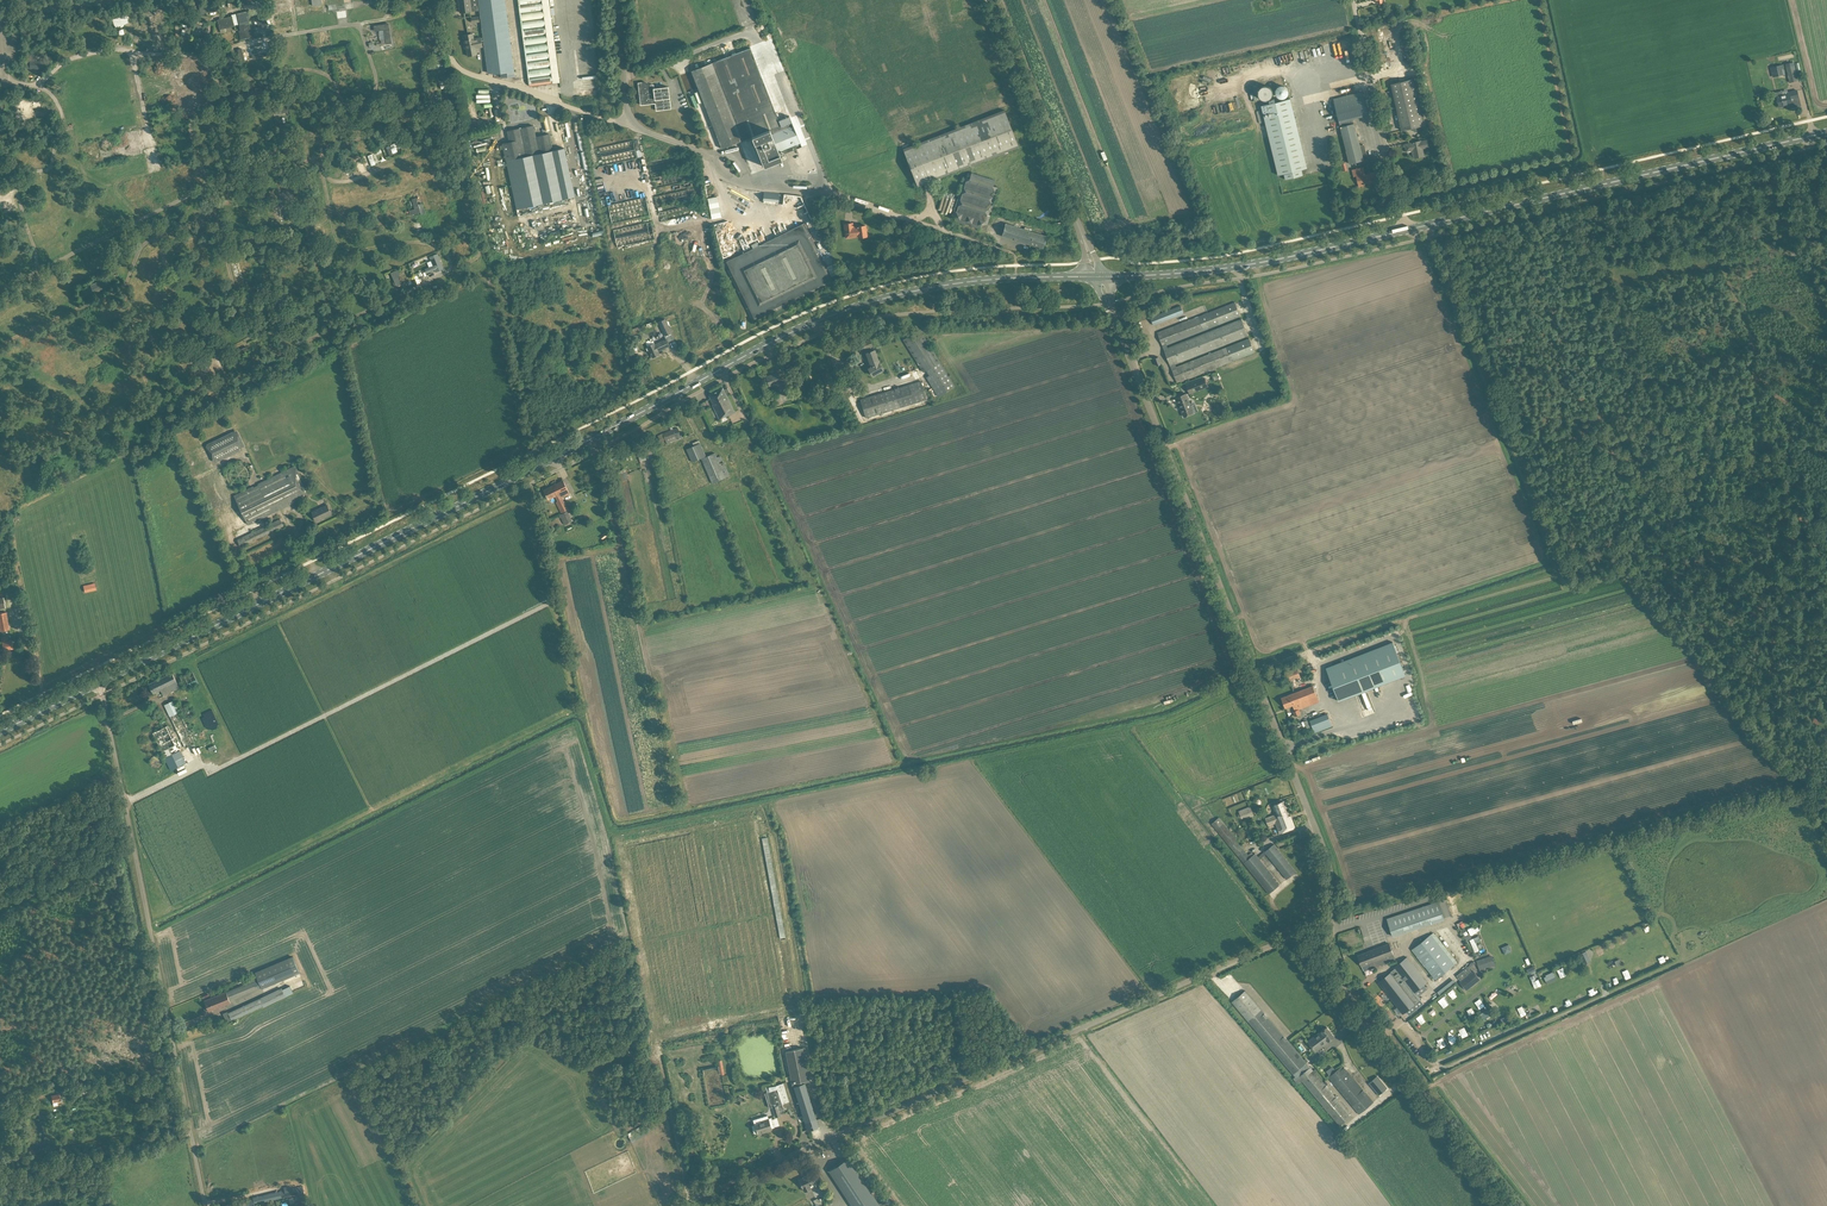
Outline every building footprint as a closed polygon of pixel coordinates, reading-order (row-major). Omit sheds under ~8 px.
[(200,2),(202,14),(205,13),(205,12),(218,10),(217,0),(200,2)] [(480,10),(479,0),(458,0),(460,12),(480,10)] [(484,44),(488,73),(493,72),(493,73),(501,73),(502,77),(514,76),(513,69),(504,0),(479,0),(480,10),(484,38),(484,44)] [(529,80),(530,86),(560,82),(549,0),(518,0),(529,80)] [(149,16),(152,15),(151,10),(142,12),(146,26),(151,24),(149,16)] [(237,12),(240,24),(238,25),(242,39),(251,37),(248,21),(249,21),(247,10),(237,12)] [(112,19),(115,27),(129,21),(126,13),(112,19)] [(219,19),(218,19),(220,29),(221,29),(235,25),(238,24),(236,14),(232,15),(232,16),(219,19)] [(254,20),(254,21),(256,27),(257,27),(262,25),(263,29),(264,29),(269,27),(265,17),(254,20)] [(183,23),(187,24),(186,27),(184,26),(183,29),(186,30),(183,38),(188,39),(193,21),(184,19),(183,23)] [(192,34),(195,35),(197,28),(206,31),(207,26),(195,22),(192,34)] [(278,27),(276,27),(277,31),(290,29),(289,25),(282,26),(281,22),(278,22),(278,27)] [(375,24),(375,31),(385,29),(387,42),(392,42),(390,22),(375,24)] [(432,25),(426,26),(427,30),(428,30),(429,37),(438,36),(436,26),(432,27),(432,25)] [(411,28),(396,32),(398,39),(394,40),(396,45),(414,39),(411,28)] [(482,44),(484,44),(484,38),(481,38),(474,39),(473,33),(469,34),(463,35),(465,45),(466,45),(468,56),(477,54),(476,48),(483,47),(482,44)] [(322,34),(313,36),(316,50),(321,49),(320,42),(324,41),(322,34)] [(796,118),(791,121),(774,78),(770,80),(769,78),(765,80),(763,77),(772,73),(764,53),(754,57),(751,48),(713,63),(743,140),(752,136),(762,162),(763,162),(765,167),(782,160),(780,155),(779,151),(783,150),(785,153),(797,148),(799,153),(804,152),(794,126),(799,124),(796,118)] [(331,51),(331,62),(340,62),(340,51),(331,51)] [(28,68),(37,69),(37,53),(28,53),(28,68)] [(1785,64),(1790,82),(1798,80),(1794,62),(1785,64)] [(691,72),(695,81),(722,148),(743,140),(713,63),(691,72)] [(1771,67),(1773,77),(1785,74),(1783,64),(1777,66),(1776,63),(1772,64),(1772,67),(1771,67)] [(119,64),(117,79),(127,80),(128,64),(119,64)] [(141,65),(134,79),(143,83),(149,69),(141,65)] [(156,67),(156,82),(166,82),(166,67),(156,67)] [(178,68),(172,82),(181,86),(187,72),(178,68)] [(446,76),(439,77),(441,89),(448,87),(446,76)] [(1415,79),(1397,83),(1392,84),(1402,130),(1425,125),(1415,79)] [(287,98),(285,99),(283,82),(274,83),(276,100),(283,99),(284,102),(288,101),(287,98)] [(641,105),(656,103),(656,110),(671,109),(668,87),(654,88),(654,85),(646,86),(646,82),(638,83),(641,105)] [(192,83),(184,90),(190,97),(198,90),(192,83)] [(1274,93),(1283,99),(1289,89),(1280,83),(1274,93)] [(1271,88),(1261,85),(1258,96),(1269,99),(1271,88)] [(249,90),(250,95),(257,95),(257,96),(266,95),(265,86),(256,87),(256,89),(249,90)] [(429,89),(423,90),(424,94),(425,93),(428,105),(429,105),(435,104),(432,91),(429,92),(429,89)] [(1777,97),(1778,100),(1779,105),(1787,104),(1787,105),(1792,104),(1791,98),(1793,98),(1794,100),(1799,98),(1797,90),(1793,91),(1793,93),(1777,97)] [(224,99),(226,104),(241,97),(238,91),(233,93),(234,95),(224,99)] [(1369,115),(1363,92),(1334,99),(1350,163),(1367,159),(1368,158),(1365,145),(1363,144),(1360,145),(1353,119),(1369,115)] [(71,93),(71,103),(87,103),(87,93),(71,93)] [(296,98),(293,112),(302,114),(305,101),(296,98)] [(1291,98),(1262,105),(1266,123),(1295,116),(1291,98)] [(143,99),(128,101),(129,111),(145,109),(143,99)] [(195,102),(185,106),(188,115),(198,110),(195,102)] [(24,103),(16,107),(20,117),(28,113),(24,103)] [(42,103),(34,111),(41,118),(48,110),(42,103)] [(313,104),(307,115),(315,119),(321,108),(313,104)] [(275,108),(266,110),(270,122),(278,119),(275,108)] [(88,109),(75,110),(76,120),(89,118),(88,109)] [(254,109),(247,115),(255,126),(263,120),(254,109)] [(333,109),(321,121),(328,128),(340,116),(333,109)] [(903,149),(917,186),(1019,146),(1004,110),(903,149)] [(149,113),(134,118),(137,127),(152,122),(149,113)] [(205,115),(195,119),(198,127),(208,123),(205,115)] [(234,115),(228,123),(241,133),(247,126),(234,115)] [(1295,116),(1266,123),(1270,138),(1279,175),(1284,173),(1286,179),(1303,175),(1302,169),(1307,168),(1295,116)] [(52,120),(38,126),(41,135),(56,129),(52,120)] [(432,121),(424,135),(432,140),(440,126),(432,121)] [(407,123),(407,140),(416,140),(416,123),(407,123)] [(91,125),(76,127),(77,136),(92,134),(91,125)] [(503,143),(504,149),(517,209),(575,196),(564,148),(553,150),(549,134),(536,137),(533,125),(522,128),(519,129),(519,128),(507,131),(510,142),(503,143)] [(398,126),(389,127),(391,144),(400,143),(398,126)] [(153,129),(139,134),(143,143),(157,137),(153,129)] [(344,130),(329,136),(332,145),(347,139),(344,130)] [(381,131),(372,134),(377,150),(386,147),(381,131)] [(208,132),(198,134),(199,143),(210,141),(208,132)] [(365,132),(356,134),(360,150),(369,148),(365,132)] [(472,140),(475,153),(483,151),(482,146),(489,144),(487,137),(472,140)] [(1,139),(1,149),(17,149),(17,139),(1,139)] [(221,139),(221,148),(237,148),(237,139),(221,139)] [(1421,140),(1415,142),(1405,144),(1406,152),(1413,150),(1415,158),(1421,156),(1425,156),(1423,148),(1429,147),(1427,139),(1421,141),(1421,140)] [(596,148),(597,154),(600,166),(637,158),(633,140),(596,148)] [(41,141),(41,150),(57,150),(57,141),(41,141)] [(169,141),(154,145),(156,154),(171,150),(169,141)] [(80,142),(80,151),(96,151),(96,142),(80,142)] [(439,142),(427,153),(433,161),(445,150),(439,142)] [(198,149),(188,152),(190,161),(201,158),(198,149)] [(345,150),(340,158),(351,165),(355,157),(345,150)] [(248,151),(236,155),(239,163),(251,159),(248,151)] [(325,151),(318,156),(324,166),(332,162),(325,151)] [(271,153),(271,165),(280,165),(280,153),(271,153)] [(16,156),(7,159),(10,169),(19,167),(16,156)] [(36,156),(36,166),(52,166),(52,156),(36,156)] [(229,156),(220,157),(221,168),(230,167),(229,156)] [(97,157),(82,159),(84,169),(98,168),(97,157)] [(288,158),(285,170),(294,172),(297,161),(288,158)] [(162,160),(147,164),(149,173),(164,169),(162,160)] [(304,160),(304,172),(313,172),(313,160),(304,160)] [(448,162),(434,166),(437,175),(439,174),(451,170),(448,162)] [(202,164),(202,173),(213,173),(213,164),(202,164)] [(338,164),(334,172),(344,179),(349,171),(338,164)] [(1363,167),(1356,169),(1352,170),(1354,176),(1357,176),(1358,180),(1359,186),(1365,185),(1364,183),(1368,182),(1368,184),(1379,181),(1377,171),(1365,174),(1363,167)] [(192,168),(183,172),(188,186),(197,183),(192,168)] [(971,173),(970,178),(964,177),(952,214),(958,216),(956,221),(980,228),(982,223),(987,225),(999,187),(993,186),(995,180),(971,173)] [(162,176),(150,183),(156,192),(168,185),(162,176)] [(328,176),(322,184),(331,191),(337,184),(328,176)] [(102,177),(87,180),(89,189),(104,186),(102,177)] [(50,178),(50,194),(59,194),(59,178),(50,178)] [(406,179),(395,185),(400,193),(411,187),(406,179)] [(41,181),(32,184),(36,199),(45,196),(41,181)] [(179,181),(171,195),(179,199),(187,186),(179,181)] [(438,181),(438,190),(452,190),(452,181),(438,181)] [(234,182),(227,190),(237,200),(245,192),(234,182)] [(26,185),(17,186),(17,198),(26,198),(26,185)] [(254,186),(254,197),(263,197),(263,186),(254,186)] [(274,188),(269,198),(278,202),(282,192),(274,188)] [(359,188),(353,195),(362,203),(368,197),(359,188)] [(389,188),(382,193),(389,203),(396,198),(389,188)] [(9,207),(9,190),(0,190),(0,207),(9,207)] [(416,190),(406,197),(412,204),(422,197),(416,190)] [(105,192),(90,196),(92,205),(108,201),(105,192)] [(780,193),(764,192),(763,202),(779,204),(780,193)] [(348,195),(339,203),(345,210),(354,202),(348,195)] [(440,197),(432,202),(439,213),(447,207),(440,197)] [(646,197),(640,198),(608,205),(612,223),(650,215),(646,197)] [(375,199),(369,206),(378,214),(384,207),(375,199)] [(425,203),(415,210),(421,218),(431,210),(425,203)] [(249,207),(240,209),(243,224),(252,222),(249,207)] [(358,207),(349,219),(356,225),(366,213),(358,207)] [(104,208),(92,215),(97,223),(109,216),(104,208)] [(267,209),(267,218),(283,218),(283,209),(267,209)] [(51,211),(39,212),(40,222),(53,220),(51,211)] [(314,216),(301,223),(305,231),(319,225),(314,216)] [(433,216),(421,224),(426,231),(438,223),(433,216)] [(372,218),(361,229),(368,235),(379,224),(372,218)] [(115,220),(101,228),(106,236),(119,229),(115,220)] [(651,221),(645,223),(613,230),(617,247),(655,239),(651,221)] [(341,237),(345,235),(342,222),(337,223),(341,237)] [(726,261),(729,266),(730,269),(728,271),(753,322),(834,282),(804,223),(759,245),(753,248),(726,261)] [(844,224),(845,231),(846,238),(858,236),(858,237),(863,236),(863,237),(866,237),(866,236),(867,236),(866,225),(853,227),(853,223),(844,224)] [(1006,224),(1004,229),(1002,235),(1042,248),(1046,236),(1006,224)] [(320,231),(310,242),(317,248),(327,237),(320,231)] [(386,233),(373,239),(377,247),(390,241),(386,233)] [(433,236),(429,245),(441,249),(444,241),(433,236)] [(204,238),(198,243),(207,254),(214,249),(204,238)] [(136,239),(123,245),(127,255),(140,249),(136,239)] [(250,241),(242,243),(244,257),(253,255),(250,241)] [(53,244),(39,253),(44,261),(58,252),(53,244)] [(229,244),(222,249),(232,260),(238,255),(229,244)] [(387,250),(378,254),(385,268),(394,264),(387,250)] [(339,252),(331,266),(339,270),(347,257),(339,252)] [(85,253),(70,256),(72,266),(88,262),(85,253)] [(424,253),(416,257),(422,268),(430,264),(424,253)] [(203,255),(198,262),(209,271),(214,265),(203,255)] [(141,256),(128,260),(131,270),(142,267),(144,266),(141,256)] [(259,258),(257,273),(266,274),(268,259),(259,258)] [(282,260),(274,273),(282,278),(290,265),(282,260)] [(237,261),(229,263),(233,281),(242,279),(237,261)] [(411,262),(397,269),(402,278),(415,270),(411,262)] [(363,266),(350,269),(352,278),(365,275),(363,266)] [(298,268),(289,280),(296,286),(305,274),(298,268)] [(395,270),(391,272),(397,286),(401,285),(395,270)] [(150,272),(135,276),(138,285),(152,281),(150,272)] [(66,273),(56,279),(60,287),(71,281),(66,273)] [(91,284),(89,285),(94,294),(108,287),(107,286),(103,277),(91,284)] [(208,278),(208,293),(217,293),(217,278),(208,278)] [(367,280),(357,281),(358,290),(369,289),(367,280)] [(79,282),(67,294),(73,300),(85,289),(79,282)] [(318,283),(316,298),(326,299),(328,284),(318,283)] [(237,285),(225,295),(231,302),(243,293),(237,285)] [(302,285),(293,295),(300,301),(308,291),(302,285)] [(417,288),(413,290),(420,303),(424,301),(417,288)] [(147,290),(133,293),(135,303),(149,301),(147,290)] [(413,290),(410,292),(416,305),(420,303),(413,290)] [(91,293),(82,307),(90,312),(99,298),(91,293)] [(248,295),(243,308),(251,312),(257,298),(248,295)] [(264,298),(257,311),(265,315),(271,302),(264,298)] [(1158,332),(1163,346),(1166,353),(1169,362),(1177,382),(1183,380),(1233,360),(1254,352),(1249,339),(1227,347),(1177,367),(1176,367),(1175,364),(1248,335),(1242,319),(1168,348),(1167,345),(1240,316),(1235,302),(1202,315),(1158,332)] [(107,303),(98,311),(103,318),(113,310),(107,303)] [(276,305),(270,318),(278,322),(284,309),(276,305)] [(1151,317),(1154,325),(1184,313),(1181,305),(1151,317)] [(155,306),(142,310),(145,319),(158,315),(155,306)] [(370,311),(366,313),(372,326),(376,325),(370,311)] [(366,313),(362,315),(369,328),(372,326),(366,313)] [(202,317),(188,320),(190,329),(205,326),(202,317)] [(673,332),(665,318),(658,322),(665,336),(673,332)] [(21,321),(7,328),(12,338),(26,330),(21,321)] [(350,322),(346,323),(352,337),(356,335),(350,322)] [(346,323),(342,325),(348,339),(352,337),(346,323)] [(157,324),(142,327),(144,336),(159,333),(157,324)] [(111,325),(96,327),(98,338),(113,335),(111,325)] [(632,329),(635,337),(641,335),(638,326),(632,329)] [(282,328),(274,332),(280,345),(288,340),(282,328)] [(904,339),(907,344),(931,384),(927,387),(933,397),(938,394),(939,396),(955,386),(923,333),(920,329),(904,339)] [(329,332),(325,334),(331,347),(335,345),(329,332)] [(211,333),(203,336),(208,350),(216,347),(211,333)] [(246,333),(239,337),(246,349),(253,345),(246,333)] [(325,334),(321,336),(327,349),(331,347),(325,334)] [(125,337),(110,343),(113,352),(128,346),(125,337)] [(32,339),(18,341),(20,351),(34,348),(32,339)] [(266,339),(258,343),(262,353),(271,349),(266,339)] [(647,341),(646,343),(648,346),(650,351),(653,357),(659,354),(657,350),(664,346),(665,347),(669,345),(667,340),(666,339),(655,344),(654,343),(653,341),(651,342),(650,341),(648,340),(647,341)] [(862,342),(865,349),(872,346),(870,340),(862,342)] [(308,343),(304,344),(311,358),(314,356),(308,343)] [(304,344),(301,346),(307,359),(311,358),(304,344)] [(867,353),(869,358),(872,366),(869,368),(873,375),(883,369),(879,362),(877,355),(875,350),(867,353)] [(13,353),(5,359),(13,371),(22,365),(13,353)] [(120,356),(106,359),(108,368),(122,365),(120,356)] [(276,359),(272,361),(278,374),(282,372),(276,359)] [(220,361),(211,364),(215,375),(223,372),(220,361)] [(272,361),(268,362),(274,376),(278,374),(272,361)] [(158,362),(149,363),(150,377),(160,376),(158,362)] [(188,370),(179,371),(181,387),(190,386),(188,370)] [(205,370),(196,371),(197,382),(206,381),(205,370)] [(821,373),(827,384),(827,386),(825,387),(828,394),(838,389),(835,382),(833,383),(827,370),(821,373)] [(767,377),(770,386),(782,381),(779,372),(767,377)] [(118,373),(117,382),(129,384),(130,374),(118,373)] [(791,382),(794,382),(795,385),(803,382),(800,373),(790,377),(791,382)] [(1208,386),(1205,378),(1187,385),(1190,393),(1208,386)] [(928,405),(926,400),(927,400),(921,381),(892,389),(860,399),(867,422),(919,406),(919,407),(928,405)] [(96,387),(86,391),(92,406),(102,402),(96,387)] [(111,387),(107,395),(118,400),(122,392),(111,387)] [(709,395),(712,400),(714,404),(713,404),(719,418),(724,416),(725,417),(735,412),(729,399),(726,393),(730,391),(728,388),(724,389),(723,388),(709,395)] [(1186,393),(1182,395),(1177,397),(1184,417),(1190,414),(1194,413),(1186,393)] [(77,397),(69,402),(77,414),(85,409),(77,397)] [(54,398),(49,405),(59,412),(64,405),(54,398)] [(177,401),(166,402),(166,411),(177,411),(177,401)] [(154,403),(145,404),(148,420),(157,418),(154,403)] [(45,413),(41,422),(53,426),(56,418),(45,413)] [(140,413),(131,415),(132,426),(141,424),(140,413)] [(678,427),(663,433),(666,440),(667,443),(682,437),(678,427)] [(25,429),(17,433),(22,444),(31,440),(25,429)] [(42,429),(39,438),(51,442),(54,434),(42,429)] [(240,449),(245,446),(238,431),(234,431),(208,444),(206,447),(213,462),(216,462),(241,450),(240,449)] [(687,448),(693,462),(706,456),(700,443),(687,448)] [(702,459),(712,482),(713,483),(726,477),(715,453),(702,459)] [(46,458),(43,467),(57,471),(60,463),(46,458)] [(29,465),(26,476),(34,479),(38,468),(29,465)] [(253,486),(234,495),(248,525),(293,503),(300,506),(305,503),(308,497),(310,496),(297,467),(293,466),(258,483),(258,485),(254,487),(253,486)] [(558,501),(556,502),(561,512),(569,509),(566,501),(564,502),(562,497),(570,493),(564,480),(544,490),(548,499),(555,496),(558,501)] [(22,485),(18,486),(24,500),(28,498),(22,485)] [(18,486),(14,488),(20,501),(24,500),(18,486)] [(327,505),(317,509),(312,512),(316,521),(331,514),(327,505)] [(573,521),(568,511),(560,515),(564,525),(573,521)] [(237,540),(241,546),(284,525),(281,519),(237,540)] [(83,585),(85,592),(96,590),(95,583),(83,585)] [(9,629),(5,612),(0,613),(0,631),(9,629)] [(2,642),(2,644),(3,650),(12,648),(11,640),(6,641),(5,636),(1,637),(2,642)] [(1339,701),(1355,695),(1367,690),(1406,675),(1395,647),(1351,664),(1349,659),(1326,667),(1339,701)] [(1287,672),(1290,681),(1293,680),(1293,678),(1297,676),(1297,678),(1301,677),(1297,668),(1287,672)] [(180,677),(188,691),(200,684),(193,670),(180,677)] [(180,687),(175,677),(172,672),(149,684),(154,693),(161,690),(164,695),(180,687)] [(1313,685),(1287,695),(1282,698),(1286,708),(1293,705),(1295,711),(1293,711),(1295,716),(1301,714),(1299,709),(1319,701),(1313,685)] [(165,704),(167,710),(185,748),(195,743),(174,700),(165,704)] [(180,709),(184,718),(194,713),(190,704),(180,709)] [(209,710),(197,716),(202,729),(215,724),(209,710)] [(1310,720),(1315,732),(1333,726),(1328,713),(1310,720)] [(168,725),(158,730),(153,732),(171,770),(186,763),(168,725)] [(191,752),(194,758),(202,754),(199,748),(191,752)] [(1268,826),(1272,825),(1276,823),(1280,833),(1295,827),(1292,820),(1291,820),(1283,801),(1278,803),(1273,805),(1277,814),(1265,818),(1268,826)] [(1239,811),(1241,817),(1242,818),(1244,817),(1249,815),(1249,816),(1253,814),(1250,806),(1242,810),(1239,811)] [(757,807),(727,812),(729,820),(746,817),(745,817),(752,816),(751,815),(758,814),(757,807)] [(1212,823),(1237,854),(1244,849),(1218,818),(1212,823)] [(623,834),(624,841),(636,839),(635,832),(623,834)] [(1265,851),(1258,857),(1255,853),(1250,857),(1244,849),(1237,854),(1269,894),(1281,884),(1271,872),(1269,870),(1260,859),(1266,853),(1287,879),(1297,871),(1274,844),(1265,852),(1265,851)] [(1387,918),(1393,936),(1444,919),(1439,901),(1387,918)] [(1467,928),(1470,934),(1479,931),(1476,924),(1467,928)] [(1412,949),(1436,979),(1454,964),(1431,934),(1412,949)] [(1389,943),(1364,953),(1358,955),(1362,966),(1364,970),(1371,967),(1372,968),(1395,959),(1389,943)] [(1510,945),(1503,948),(1506,955),(1513,952),(1510,945)] [(1589,950),(1584,952),(1588,960),(1593,958),(1589,950)] [(1492,955),(1481,959),(1477,961),(1480,970),(1496,964),(1492,955)] [(255,971),(262,989),(300,973),(293,956),(255,971)] [(1393,968),(1395,969),(1378,982),(1403,1014),(1419,1001),(1413,994),(1428,982),(1408,957),(1393,968)] [(1475,963),(1464,971),(1468,976),(1472,972),(1470,969),(1476,964),(1475,963)] [(1572,966),(1571,966),(1573,971),(1581,967),(1579,963),(1578,963),(1574,965),(1572,966)] [(1534,966),(1527,969),(1528,973),(1530,972),(1531,974),(1537,972),(1536,970),(1534,966)] [(1460,982),(1467,990),(1481,979),(1474,970),(1472,972),(1468,976),(1460,982)] [(1627,970),(1621,973),(1624,980),(1630,977),(1627,970)] [(1552,974),(1545,978),(1547,983),(1557,979),(1553,971),(1551,972),(1552,974)] [(257,979),(255,980),(210,998),(205,1000),(209,1011),(215,1009),(231,1003),(230,1000),(261,988),(257,979)] [(1452,988),(1447,992),(1453,999),(1458,995),(1452,988)] [(1232,1002),(1248,1021),(1295,1077),(1294,1078),(1298,1083),(1301,1080),(1340,1126),(1352,1115),(1316,1073),(1313,1070),(1307,1063),(1308,1061),(1306,1058),(1304,1059),(1245,990),(1232,1002)] [(1389,997),(1383,992),(1380,996),(1385,1001),(1389,997)] [(1476,1004),(1479,1009),(1485,1006),(1481,1000),(1476,1004)] [(1472,1008),(1466,1010),(1468,1016),(1474,1013),(1472,1008)] [(1481,1019),(1483,1017),(1484,1019),(1493,1014),(1489,1008),(1478,1015),(1481,1019)] [(1390,1010),(1385,1014),(1388,1019),(1393,1015),(1390,1010)] [(1502,1018),(1505,1024),(1512,1021),(1509,1014),(1502,1018)] [(1327,1027),(1322,1030),(1308,1041),(1315,1051),(1334,1036),(1327,1027)] [(1462,1037),(1468,1035),(1465,1027),(1459,1029),(1462,1037)] [(803,1047),(785,1051),(784,1045),(779,1046),(786,1081),(791,1080),(793,1087),(794,1086),(808,1131),(819,1127),(805,1083),(810,1082),(803,1047)] [(1328,1077),(1353,1106),(1360,1114),(1374,1102),(1367,1094),(1343,1065),(1328,1077)] [(1368,1082),(1379,1095),(1388,1088),(1377,1075),(1368,1082)] [(783,1082),(778,1084),(776,1085),(766,1086),(766,1092),(765,1092),(769,1108),(772,1107),(775,1117),(781,1115),(781,1114),(785,1112),(782,1103),(789,1101),(783,1082)] [(51,1095),(53,1102),(61,1101),(59,1093),(51,1095)] [(757,1133),(758,1134),(772,1129),(772,1128),(775,1127),(771,1117),(769,1118),(768,1115),(753,1120),(755,1125),(752,1126),(755,1133),(757,1133)] [(628,1134),(632,1142),(650,1132),(647,1128),(648,1128),(645,1123),(628,1134)] [(832,1176),(852,1205),(880,1205),(849,1158),(829,1171),(832,1176)] [(799,1180),(801,1185),(803,1188),(804,1191),(811,1188),(809,1185),(812,1183),(815,1188),(818,1186),(812,1173),(809,1174),(809,1173),(805,1175),(805,1176),(799,1180)] [(287,1196),(293,1194),(298,1193),(301,1204),(307,1203),(303,1185),(290,1189),(289,1186),(285,1187),(285,1190),(281,1191),(282,1195),(286,1194),(287,1196)] [(819,1188),(823,1197),(828,1195),(823,1186),(819,1188)] [(274,1193),(273,1192),(262,1195),(264,1202),(276,1199),(280,1198),(279,1192),(275,1193),(274,1193)] [(814,1205),(820,1205),(825,1203),(822,1197),(818,1199),(818,1198),(811,1201),(814,1205)]
